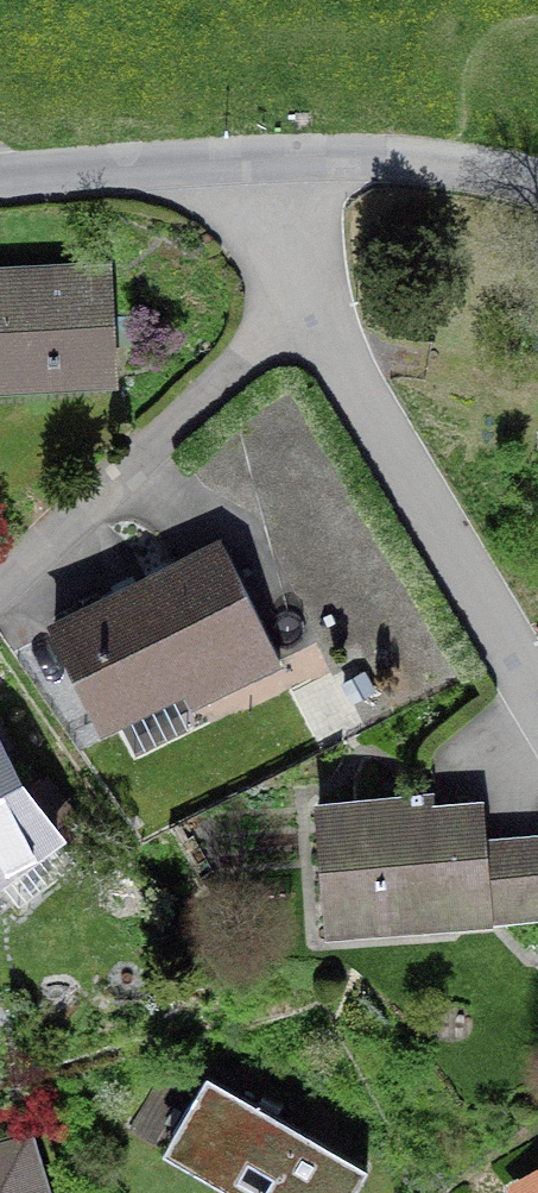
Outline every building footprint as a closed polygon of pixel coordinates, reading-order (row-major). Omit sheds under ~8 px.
[(100,380),(109,369),(104,271),(0,277),(0,385),(100,380)] [(254,533),(238,541),(48,633),(91,720),(211,663),(224,690),(317,645),(303,617),(329,604),(307,559),(278,573),(265,547),(269,546),(274,521),(261,518),(254,533)] [(358,715),(378,705),(368,685),(347,693),(358,715)] [(0,765),(0,874),(51,835),(5,775),(0,765)] [(537,844),(477,849),(474,808),(423,812),(422,801),(313,809),(321,913),(426,905),(428,925),(537,915),(537,848),(537,844)] [(164,1142),(253,1192),(349,1192),(362,1170),(201,1077),(164,1142)] [(16,1150),(0,1155),(0,1192),(29,1192),(16,1150)] [(512,1192),(513,1192),(537,1192),(537,1176),(512,1192)]
